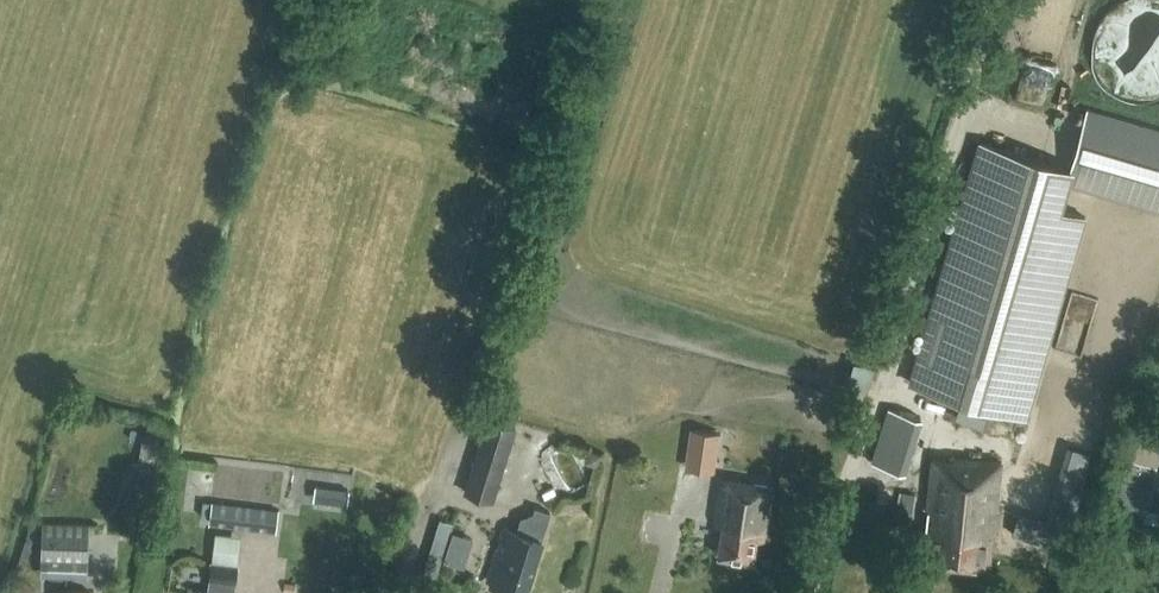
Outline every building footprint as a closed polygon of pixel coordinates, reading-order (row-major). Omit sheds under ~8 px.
[(1093,40),(1092,51),(1093,62),(1097,73),(1103,82),(1110,90),(1119,96),(1129,101),(1140,103),(1151,103),(1158,102),(1158,0),(1124,0),(1116,4),(1107,11),(1100,20),(1095,30),(1093,40)] [(1086,108),(1069,169),(981,143),(911,385),(1030,419),(1088,216),(1064,209),(1071,184),(1158,210),(1158,129),(1086,108)] [(871,459),(906,470),(924,415),(888,404),(871,459)] [(516,427),(487,418),(464,492),(493,502),(516,427)] [(690,429),(688,448),(702,450),(699,469),(713,471),(719,433),(690,429)] [(153,487),(163,441),(143,437),(133,483),(153,487)] [(1089,450),(1066,444),(1061,466),(1083,471),(1089,450)] [(1001,462),(953,456),(952,459),(932,458),(925,531),(928,532),(926,558),(990,565),(997,494),(1014,496),(1016,472),(1000,470),(1001,462)] [(1146,510),(1152,484),(1122,477),(1115,503),(1146,510)] [(763,541),(771,487),(721,479),(714,524),(722,525),(717,555),(753,561),(756,540),(763,541)] [(277,533),(280,510),(214,503),(211,526),(277,533)] [(531,522),(522,519),(518,533),(503,528),(486,579),(491,581),(498,588),(514,592),(524,592),(541,540),(540,539),(548,512),(535,508),(531,522)] [(466,564),(473,533),(452,528),(454,520),(437,516),(427,555),(466,564)] [(89,579),(91,524),(44,523),(42,578),(89,579)] [(215,529),(214,558),(240,559),(241,530),(215,529)] [(237,566),(211,562),(209,580),(215,581),(214,592),(195,590),(195,592),(228,592),(230,583),(235,583),(237,566)] [(284,580),(282,592),(294,592),(296,582),(284,580)]
